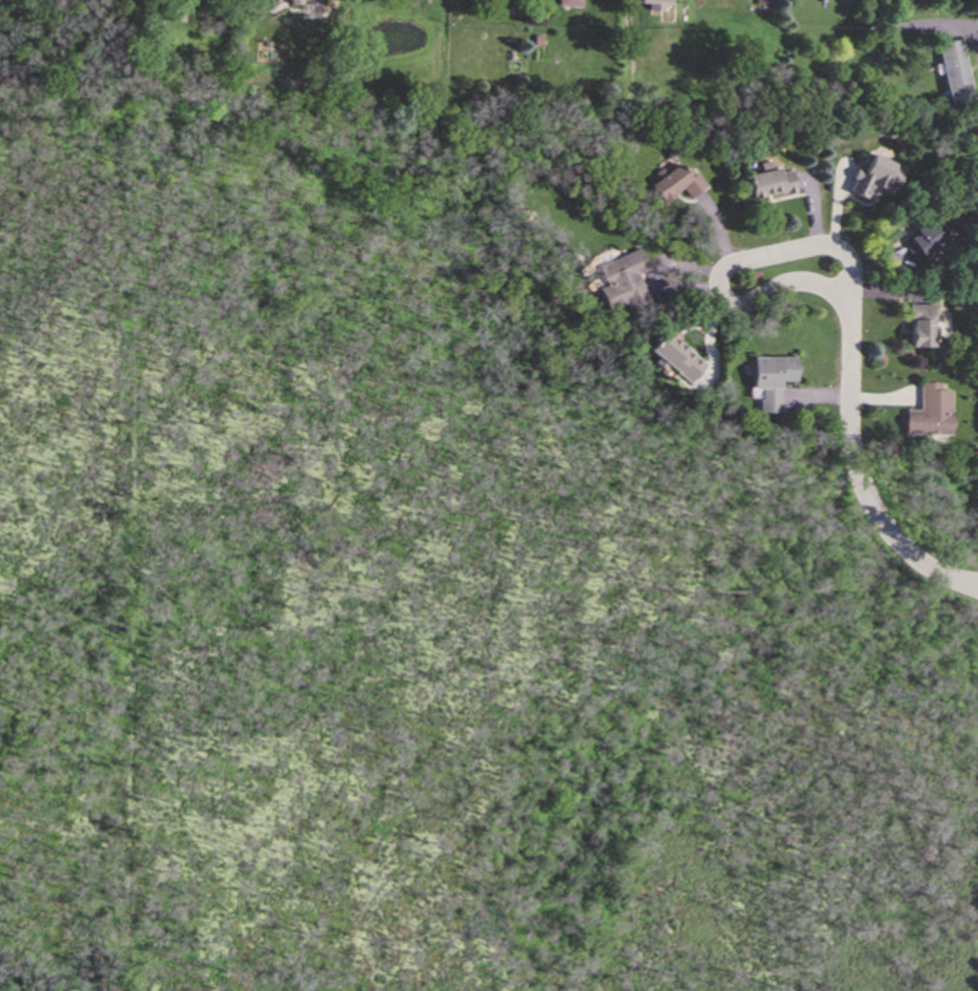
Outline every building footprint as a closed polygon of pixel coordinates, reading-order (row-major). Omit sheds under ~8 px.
[(632,2),(647,2),(647,10),(661,10),(662,2),(669,3),(669,0),(632,0),(632,2)] [(962,38),(939,42),(949,103),(972,99),(962,38)] [(864,172),(857,169),(847,191),(865,199),(871,186),(892,195),(904,167),(872,153),(864,172)] [(747,174),(752,199),(796,190),(792,170),(781,172),(780,167),(772,169),(770,161),(759,163),(761,172),(747,174)] [(648,185),(661,203),(681,190),(687,199),(705,187),(691,165),(683,171),(677,163),(662,173),(663,174),(648,185)] [(902,239),(914,262),(945,246),(933,223),(902,239)] [(646,270),(639,249),(596,264),(599,275),(594,277),(605,308),(623,302),(627,312),(648,304),(637,273),(646,270)] [(934,304),(909,304),(909,347),(934,347),(934,304)] [(666,365),(689,383),(704,362),(662,330),(647,350),(657,358),(653,363),(662,370),(666,365)] [(795,380),(795,356),(751,357),(752,388),(759,388),(759,412),(780,412),(779,381),(795,380)] [(950,434),(950,389),(940,389),(940,382),(918,383),(919,409),(904,410),(904,434),(950,434)]
